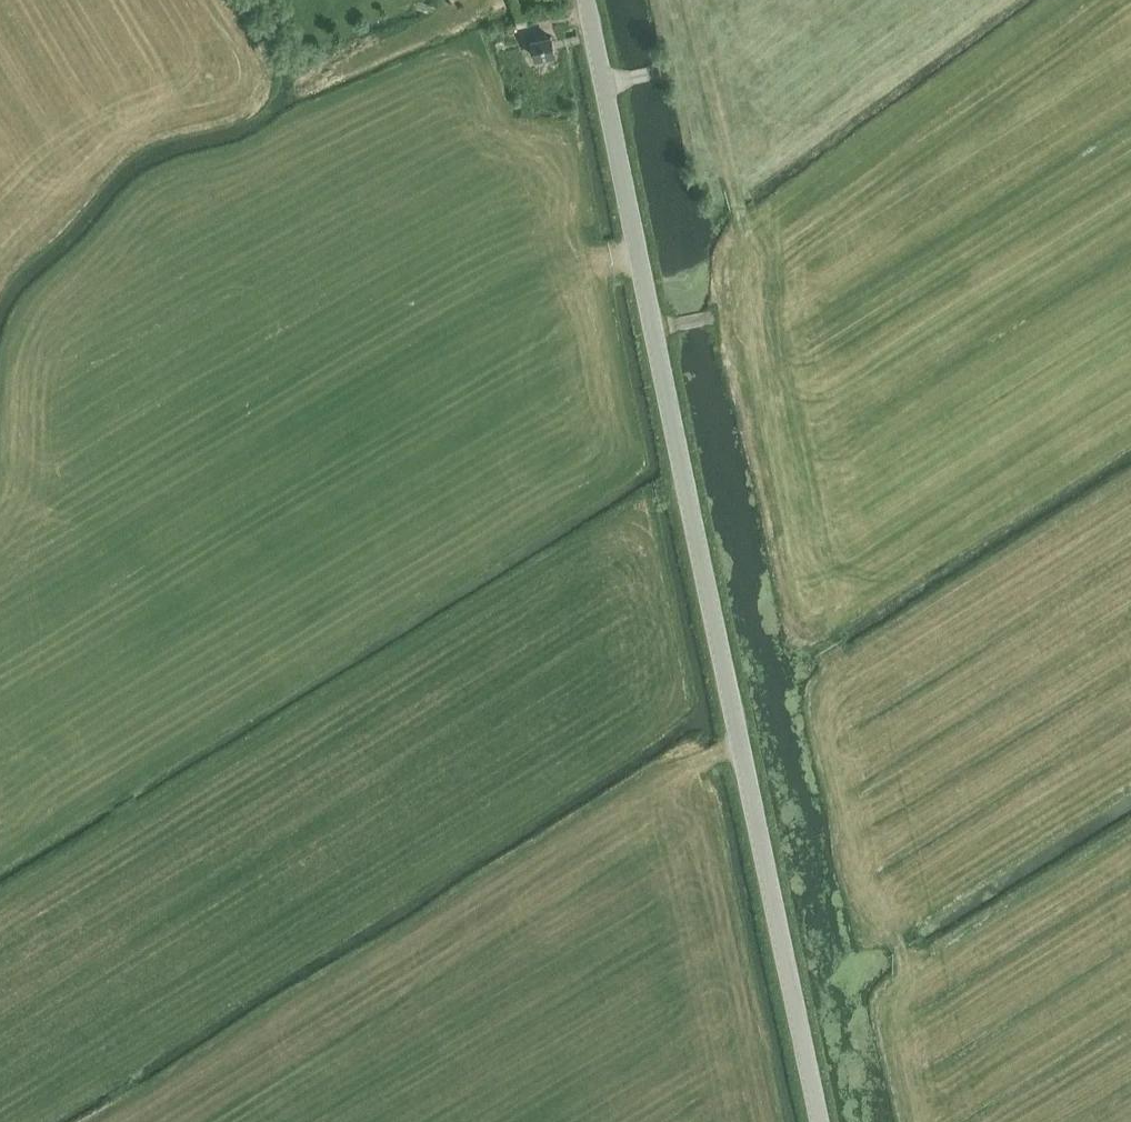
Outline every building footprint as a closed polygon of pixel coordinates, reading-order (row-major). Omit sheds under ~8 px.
[(555,55),(551,36),(546,37),(546,34),(535,36),(536,39),(531,40),(532,44),(529,45),(531,55),(534,54),(535,59),(539,58),(540,61),(551,59),(550,56),(555,55)]
